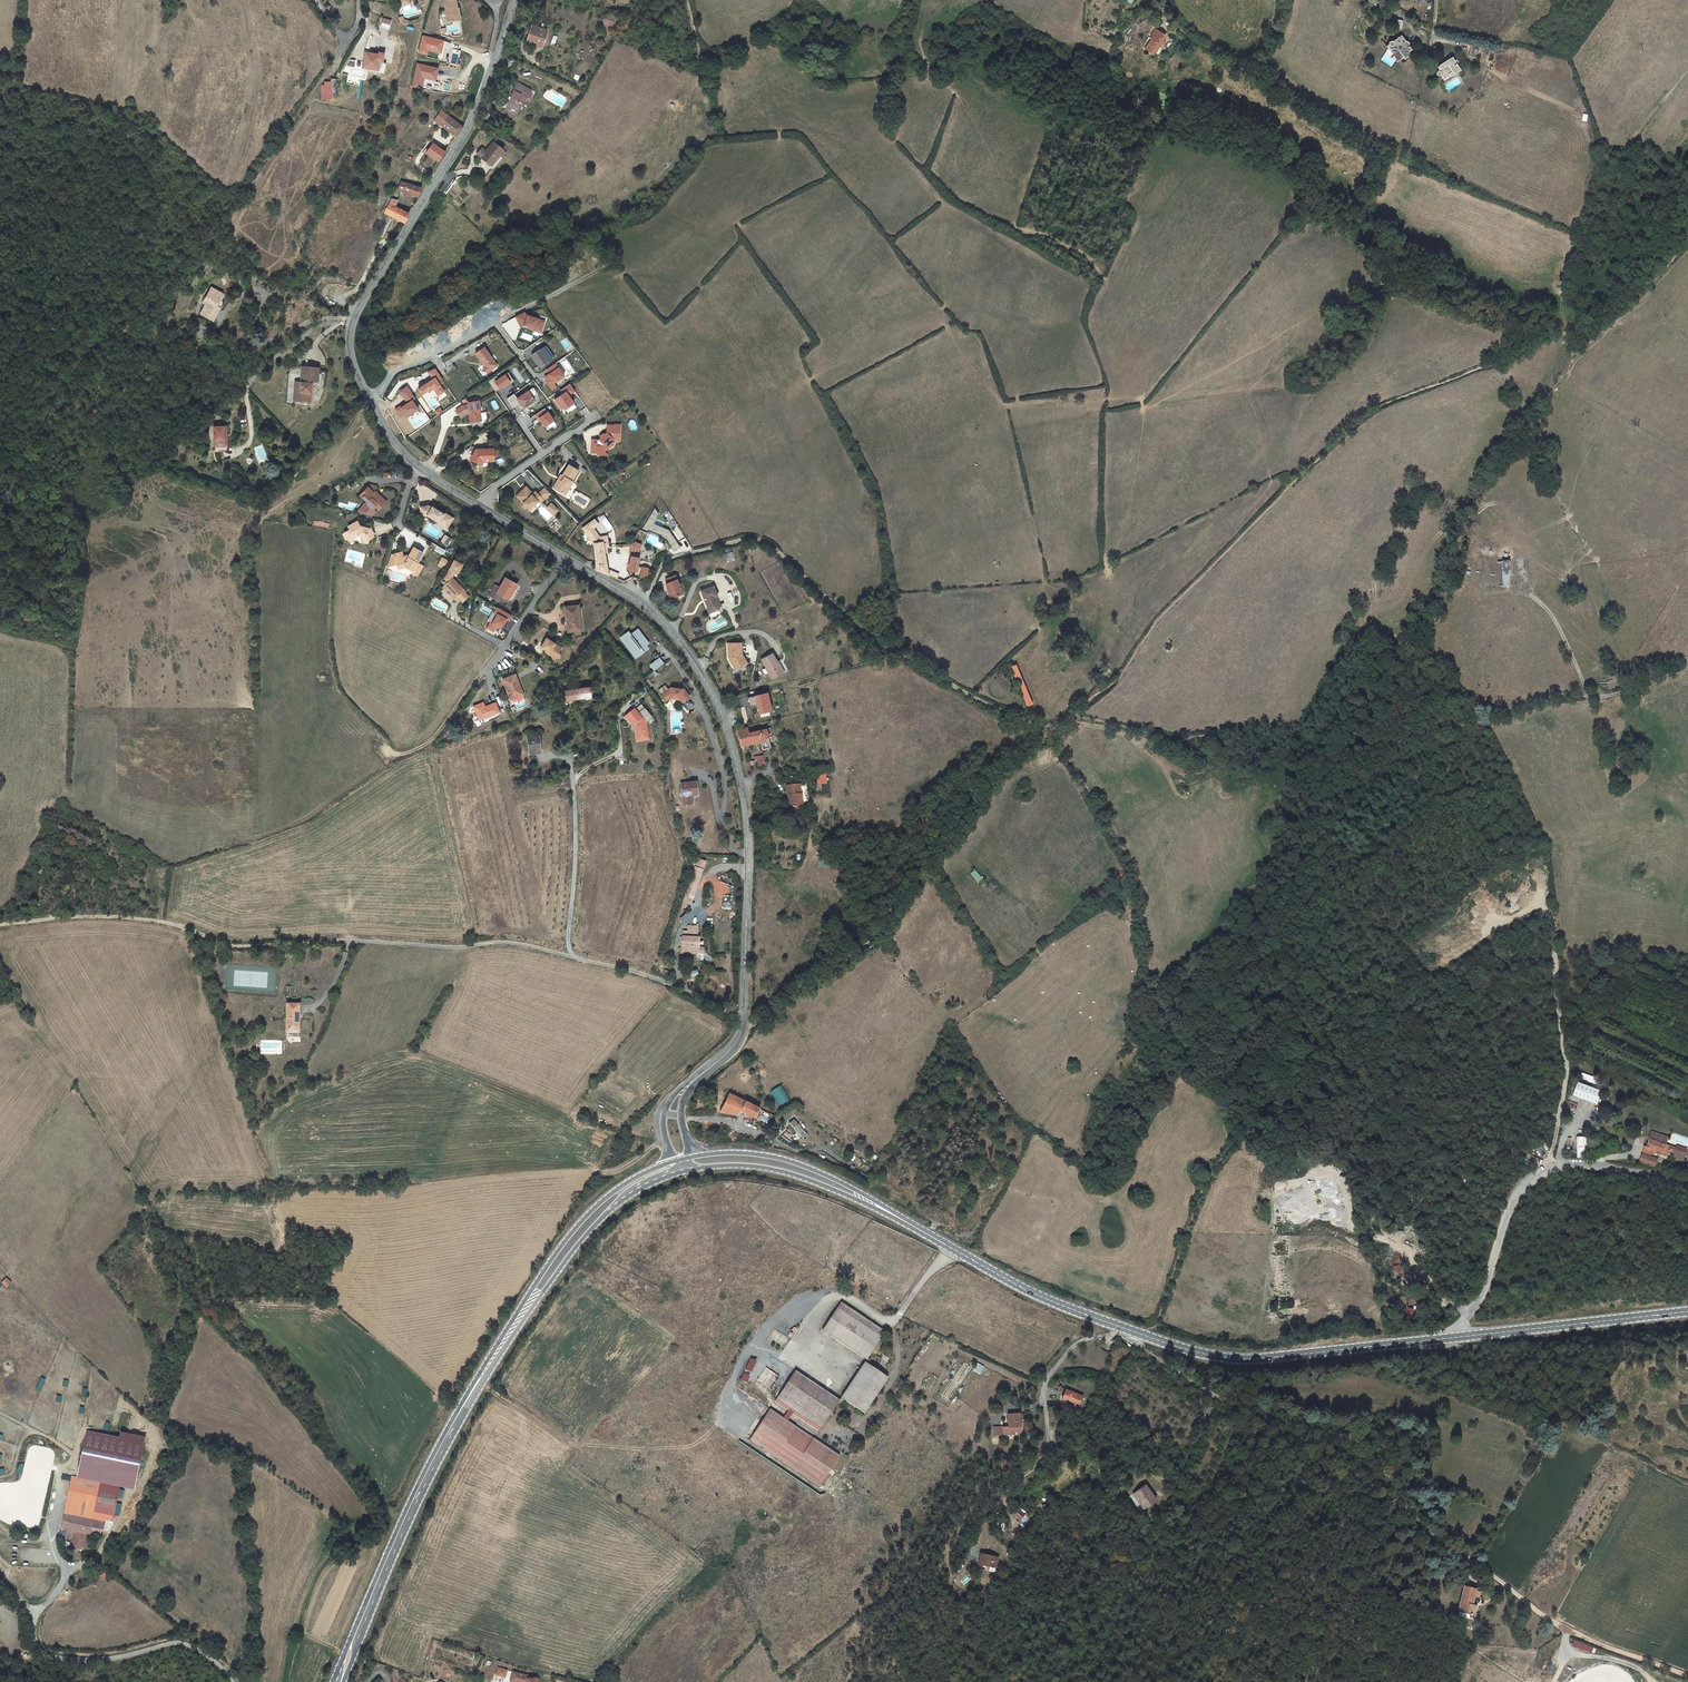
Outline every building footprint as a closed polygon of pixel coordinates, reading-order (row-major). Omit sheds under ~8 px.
[(444,1),(447,20),(451,20),(452,22),(458,21),(457,14),(460,14),(459,9),(457,9),(456,0),(451,0),(444,1)] [(615,16),(606,13),(602,26),(611,28),(615,16)] [(1402,30),(1403,21),(1400,19),(1394,19),(1393,26),(1396,30),(1402,30)] [(529,35),(527,43),(541,47),(548,25),(542,23),(540,28),(535,26),(532,36),(529,35)] [(1159,45),(1165,36),(1155,29),(1151,35),(1152,37),(1151,38),(1152,39),(1148,44),(1151,46),(1147,50),(1152,54),(1159,45)] [(1408,45),(1408,44),(1408,43),(1408,42),(1407,42),(1406,41),(1405,41),(1401,35),(1401,36),(1398,37),(1397,37),(1397,38),(1392,42),(1392,41),(1391,41),(1390,41),(1389,41),(1389,42),(1388,42),(1388,43),(1388,44),(1388,45),(1386,46),(1393,55),(1402,56),(1404,59),(1411,55),(1409,52),(1412,50),(1409,46),(1408,45)] [(1480,45),(1472,43),(1469,57),(1477,58),(1480,45)] [(376,68),(379,55),(365,52),(362,66),(376,68)] [(1453,75),(1460,70),(1456,64),(1457,64),(1457,63),(1457,62),(1457,61),(1457,60),(1456,60),(1455,60),(1454,60),(1452,58),(1452,57),(1447,60),(1439,65),(1438,66),(1438,67),(1438,68),(1439,69),(1439,71),(1438,71),(1437,71),(1437,72),(1436,72),(1436,73),(1436,74),(1436,75),(1437,75),(1438,76),(1439,76),(1440,76),(1441,75),(1442,78),(1448,74),(1449,75),(1450,76),(1450,77),(1452,76),(1453,76),(1453,75),(1453,74),(1453,75)] [(322,86),(322,97),(331,96),(335,96),(335,80),(331,80),(331,82),(325,82),(325,85),(322,86)] [(504,109),(504,110),(514,115),(521,103),(523,104),(531,90),(518,82),(513,90),(514,91),(511,97),(512,98),(505,110),(504,109)] [(514,115),(504,110),(503,113),(512,118),(514,119),(516,116),(523,104),(521,103),(514,115)] [(456,137),(462,127),(458,123),(447,116),(441,125),(456,137)] [(431,156),(438,147),(433,143),(426,153),(431,156)] [(487,153),(482,159),(491,166),(499,156),(503,151),(493,143),(485,152),(487,153)] [(431,156),(438,161),(445,152),(438,147),(431,156)] [(477,154),(482,159),(487,153),(485,152),(481,148),(477,154)] [(401,182),(398,190),(405,192),(412,195),(418,197),(422,188),(412,185),(401,182)] [(385,213),(390,216),(395,207),(394,206),(397,200),(391,199),(385,213)] [(390,216),(405,223),(409,214),(395,207),(390,216)] [(205,305),(200,314),(213,321),(220,308),(217,306),(223,295),(223,294),(211,288),(205,300),(207,301),(205,305)] [(519,313),(515,325),(541,334),(545,321),(519,313)] [(483,365),(484,364),(485,366),(483,368),(487,373),(497,365),(484,347),(475,354),(483,365)] [(541,349),(540,350),(543,354),(549,361),(549,360),(541,349)] [(531,356),(540,367),(549,361),(543,354),(540,350),(531,356)] [(555,363),(545,370),(547,374),(543,377),(552,391),(557,388),(554,383),(564,377),(555,363)] [(312,382),(318,382),(319,368),(302,367),(301,382),(301,385),(295,385),(294,401),(310,402),(312,382)] [(496,389),(513,383),(509,373),(493,380),(496,389)] [(569,384),(559,391),(561,394),(552,400),(561,412),(568,408),(570,411),(576,407),(569,396),(575,392),(569,384)] [(507,399),(512,407),(518,404),(521,410),(535,402),(532,397),(537,394),(533,387),(514,398),(513,395),(507,399)] [(481,411),(479,401),(468,403),(468,405),(463,406),(456,411),(460,417),(466,414),(469,413),(471,423),(481,421),(479,411),(481,411)] [(533,416),(543,428),(553,421),(544,408),(533,416)] [(605,434),(603,434),(600,436),(600,438),(599,440),(592,440),(591,453),(597,453),(597,455),(605,455),(605,446),(607,445),(611,441),(613,439),(620,440),(620,426),(606,425),(606,433),(605,434)] [(227,435),(226,426),(214,427),(215,447),(215,452),(222,452),(222,446),(226,446),(225,435),(227,435)] [(494,461),(493,449),(476,450),(471,460),(481,465),(483,461),(494,461)] [(562,475),(562,476),(564,477),(561,482),(560,481),(555,489),(565,495),(570,487),(569,487),(572,481),(578,470),(568,465),(562,475)] [(562,475),(561,475),(553,488),(555,489),(560,481),(561,482),(564,477),(562,476),(562,475)] [(377,486),(368,484),(366,488),(360,495),(367,502),(367,504),(371,507),(373,509),(376,506),(379,509),(384,504),(380,501),(380,499),(378,496),(376,496),(374,495),(375,494),(376,492),(377,486)] [(550,493),(545,487),(538,494),(535,491),(533,493),(526,486),(516,496),(523,504),(527,507),(529,510),(529,509),(534,505),(532,503),(536,500),(538,501),(541,498),(543,500),(546,497),(550,493)] [(387,502),(376,492),(375,494),(374,495),(376,496),(378,496),(380,499),(380,501),(384,504),(387,502)] [(446,522),(450,516),(441,510),(439,512),(437,511),(438,510),(432,507),(429,505),(420,507),(422,516),(427,515),(439,522),(442,519),(446,522)] [(558,510),(554,506),(550,509),(554,514),(558,510)] [(675,532),(654,525),(659,511),(651,509),(644,530),(672,540),(669,548),(677,550),(679,543),(672,540),(675,532)] [(593,528),(602,522),(601,521),(606,518),(604,514),(599,518),(598,517),(587,525),(590,530),(593,528)] [(453,518),(450,516),(446,522),(442,519),(439,522),(437,524),(446,530),(453,518)] [(360,526),(357,521),(348,527),(350,530),(344,533),(348,540),(354,536),(354,537),(358,535),(362,536),(367,538),(368,540),(374,537),(373,534),(374,534),(370,527),(367,526),(367,528),(360,526)] [(602,541),(607,540),(607,536),(599,537),(593,528),(590,530),(586,533),(593,543),(602,541)] [(450,538),(445,535),(442,541),(446,544),(450,538)] [(602,541),(593,543),(594,549),(596,570),(609,575),(605,553),(604,547),(606,547),(606,545),(608,544),(607,540),(602,541)] [(436,545),(433,550),(442,554),(445,549),(436,545)] [(631,554),(628,569),(636,571),(639,558),(638,557),(640,549),(631,545),(630,554),(631,554)] [(423,552),(414,547),(408,558),(407,559),(406,561),(404,560),(397,562),(399,569),(406,567),(411,570),(415,569),(418,563),(423,552)] [(440,556),(437,566),(444,568),(447,559),(440,556)] [(451,579),(452,577),(455,571),(458,573),(462,564),(454,560),(445,578),(446,580),(448,582),(445,585),(442,587),(454,599),(457,597),(462,602),(468,597),(465,593),(463,591),(464,590),(460,586),(458,587),(451,579)] [(1512,575),(1511,561),(1503,562),(1505,586),(1511,585),(1511,575),(1512,575)] [(675,575),(666,579),(668,583),(666,584),(669,591),(672,598),(681,594),(678,585),(679,585),(675,575)] [(458,587),(460,586),(452,578),(451,579),(458,587)] [(512,590),(514,590),(517,585),(505,578),(499,588),(494,585),(488,595),(500,602),(503,596),(507,599),(512,590)] [(701,591),(710,612),(719,609),(714,597),(717,595),(713,586),(701,591)] [(495,606),(484,628),(493,632),(496,627),(500,629),(505,619),(509,621),(512,615),(495,606)] [(577,606),(565,607),(568,632),(574,631),(579,630),(577,618),(579,618),(577,606)] [(704,636),(701,628),(693,631),(696,639),(704,636)] [(631,635),(629,633),(622,638),(627,646),(629,644),(635,652),(640,648),(642,650),(646,646),(645,644),(642,640),(644,639),(645,638),(643,635),(642,636),(638,630),(631,635)] [(555,644),(546,638),(541,647),(546,651),(549,652),(549,654),(552,656),(553,659),(560,657),(559,651),(560,650),(554,646),(555,644)] [(648,648),(646,646),(642,650),(640,648),(635,652),(629,644),(627,646),(636,657),(643,651),(648,648)] [(740,654),(740,644),(729,644),(729,657),(735,667),(745,662),(740,654)] [(772,653),(761,659),(766,667),(765,668),(772,679),(782,672),(776,662),(777,662),(777,661),(772,653)] [(651,665),(654,670),(663,664),(659,659),(651,665)] [(1016,665),(1011,667),(1027,706),(1032,703),(1016,665)] [(523,694),(515,674),(502,679),(511,699),(523,694)] [(562,691),(563,701),(586,697),(591,697),(589,687),(562,691)] [(683,689),(671,687),(662,694),(666,700),(669,698),(680,699),(683,702),(690,697),(683,689)] [(766,690),(752,693),(757,716),(771,713),(766,690)] [(495,700),(484,705),(483,701),(472,705),(478,721),(500,712),(495,700)] [(499,710),(505,708),(502,700),(497,702),(499,710)] [(646,723),(634,708),(625,715),(633,725),(635,724),(636,726),(635,727),(637,738),(645,736),(645,731),(648,730),(646,723)] [(748,743),(748,746),(756,744),(756,741),(761,740),(761,743),(763,750),(771,748),(769,740),(766,730),(748,734),(747,729),(737,731),(741,745),(748,743)] [(649,738),(648,730),(645,731),(645,736),(637,738),(638,740),(649,738)] [(529,752),(540,751),(538,736),(528,737),(529,752)] [(764,755),(753,756),(754,761),(747,762),(747,768),(765,766),(764,755)] [(825,773),(815,774),(815,785),(826,784),(825,773)] [(697,795),(696,783),(681,784),(683,806),(685,805),(685,806),(687,806),(687,805),(689,805),(688,796),(691,796),(697,795)] [(810,806),(807,784),(787,786),(788,796),(791,795),(791,798),(790,798),(791,808),(810,806)] [(970,873),(977,881),(982,878),(975,869),(970,873)] [(681,908),(676,918),(684,922),(689,912),(681,908)] [(683,932),(681,953),(697,954),(697,946),(698,937),(697,937),(697,932),(683,932)] [(287,1004),(287,1019),(288,1019),(288,1031),(293,1031),(293,1030),(298,1030),(298,1019),(299,1019),(299,1004),(287,1004)] [(1598,1103),(1602,1089),(1578,1081),(1573,1095),(1598,1103)] [(760,1109),(729,1094),(720,1113),(738,1116),(741,1112),(755,1119),(760,1109)] [(804,1138),(808,1133),(793,1119),(788,1124),(804,1138)] [(1662,1135),(1653,1132),(1650,1139),(1653,1140),(1655,1135),(1661,1137),(1662,1135)] [(1670,1137),(1662,1135),(1661,1137),(1655,1135),(1653,1140),(1650,1139),(1648,1146),(1646,1146),(1644,1152),(1652,1155),(1656,1152),(1657,1150),(1660,1151),(1660,1153),(1667,1156),(1668,1151),(1670,1146),(1667,1145),(1670,1137)] [(1678,1146),(1677,1148),(1675,1153),(1675,1156),(1685,1159),(1687,1151),(1687,1149),(1678,1146)] [(1642,1152),(1639,1162),(1655,1167),(1658,1158),(1642,1152)] [(5,1277),(2,1283),(9,1287),(12,1281),(5,1277)] [(868,1358),(885,1332),(841,1302),(823,1330),(866,1359),(868,1358)] [(756,1361),(750,1358),(740,1380),(746,1383),(756,1361)] [(865,1362),(841,1397),(844,1399),(865,1413),(889,1377),(868,1363),(865,1362)] [(976,1362),(973,1370),(981,1374),(984,1366),(976,1362)] [(757,1380),(769,1390),(779,1376),(767,1367),(757,1380)] [(839,1401),(839,1400),(796,1371),(777,1399),(821,1428),(839,1401)] [(1079,1406),(1082,1396),(1066,1390),(1062,1399),(1079,1406)] [(770,1408),(769,1411),(838,1458),(840,1455),(770,1408)] [(818,1487),(838,1458),(768,1410),(750,1436),(760,1442),(757,1446),(818,1487)] [(1003,1428),(1003,1426),(993,1427),(994,1436),(1001,1436),(1001,1435),(1002,1435),(1002,1434),(1004,1434),(1021,1433),(1020,1414),(1008,1414),(1009,1427),(1003,1428)] [(750,1436),(748,1440),(757,1446),(760,1442),(750,1436)] [(89,1542),(91,1534),(93,1535),(95,1526),(104,1528),(105,1524),(111,1525),(113,1515),(94,1511),(100,1483),(94,1481),(73,1477),(62,1529),(69,1531),(67,1537),(75,1539),(73,1545),(90,1549),(90,1542),(89,1542)] [(100,1483),(94,1511),(113,1515),(119,1486),(100,1483)] [(1144,1486),(1134,1494),(1144,1508),(1155,1500),(1144,1486)] [(1019,1510),(1014,1515),(1020,1520),(1024,1514),(1019,1510)] [(998,1557),(981,1554),(980,1555),(997,1566),(998,1557)] [(974,1561),(969,1571),(984,1580),(989,1571),(974,1561)] [(1464,1586),(1458,1611),(1471,1615),(1472,1616),(1473,1615),(1474,1615),(1477,1606),(1472,1605),(1476,1589),(1464,1586)] [(1548,1666),(1545,1671),(1553,1675),(1555,1670),(1548,1666)] [(506,1678),(507,1669),(497,1667),(495,1676),(506,1678)]
